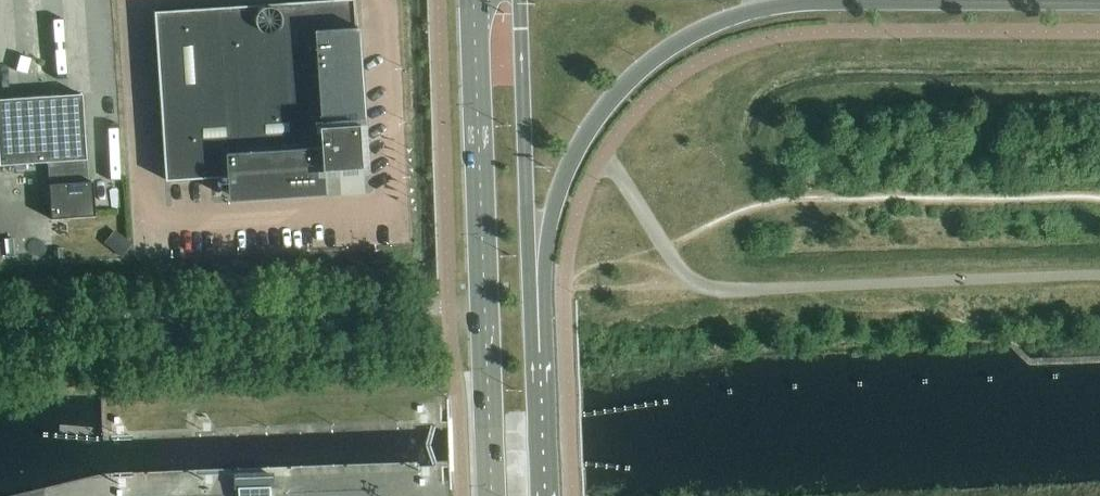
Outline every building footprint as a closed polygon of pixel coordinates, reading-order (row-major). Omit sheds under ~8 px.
[(328,171),(367,168),(356,0),(345,0),(156,12),(167,182),(231,178),(233,201),(329,195),(328,171)] [(85,161),(81,94),(0,100),(0,167),(47,163),(50,220),(94,217),(91,182),(85,183),(83,161),(85,161)] [(103,244),(121,259),(132,245),(114,230),(103,244)] [(243,480),(243,490),(239,490),(239,495),(272,495),(272,491),(276,490),(276,478),(244,479),(244,480),(243,480)]
